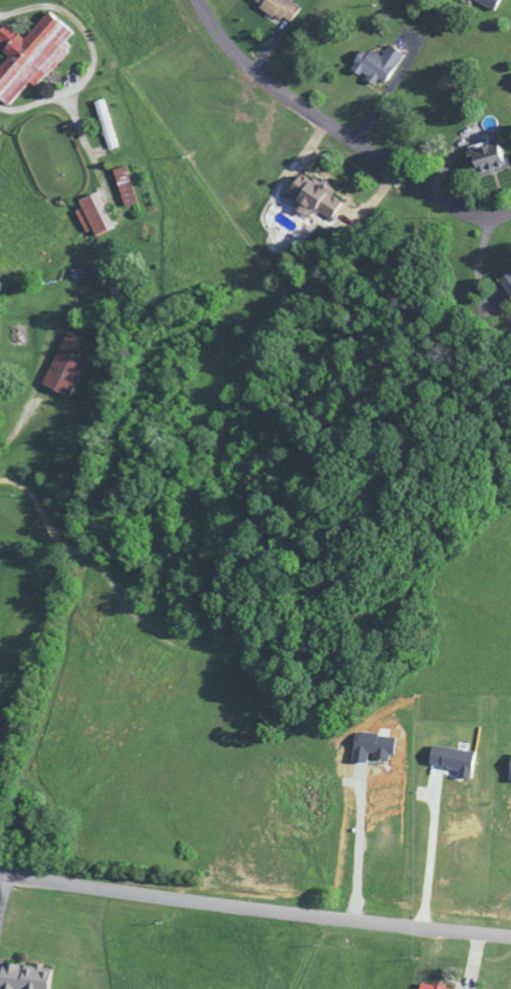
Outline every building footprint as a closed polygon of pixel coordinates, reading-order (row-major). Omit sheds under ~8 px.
[(284,0),(253,0),(250,7),(288,27),(298,8),(284,0)] [(492,14),(499,0),(463,0),(492,14)] [(0,64),(0,107),(7,113),(66,49),(60,44),(68,35),(44,14),(19,42),(2,26),(0,28),(0,57),(4,60),(0,64)] [(378,61),(358,50),(345,73),(355,78),(371,87),(374,82),(383,87),(400,56),(385,48),(378,61)] [(116,150),(100,102),(89,105),(105,154),(116,150)] [(504,172),(496,145),(462,155),(470,179),(491,172),(492,175),(504,172)] [(110,173),(120,210),(134,206),(124,169),(110,173)] [(328,221),(336,205),(326,200),(329,193),(307,183),(306,184),(291,177),(282,197),(296,204),(290,214),(299,219),(304,210),(328,221)] [(76,212),(70,215),(80,237),(106,226),(93,195),(73,204),(76,212)] [(508,274),(501,278),(495,283),(503,301),(510,309),(510,280),(508,274)] [(63,402),(91,350),(64,335),(36,387),(63,402)] [(423,769),(454,773),(453,781),(469,783),(472,755),(426,750),(423,769)] [(0,966),(0,988),(49,988),(51,974),(0,966)]
